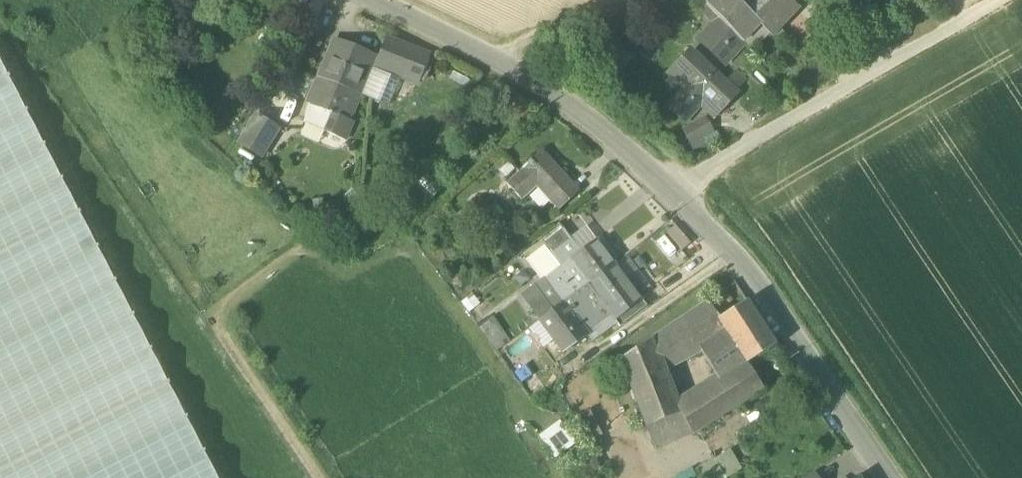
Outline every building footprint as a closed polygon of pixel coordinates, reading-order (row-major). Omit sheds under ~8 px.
[(721,19),(743,43),(744,43),(760,27),(762,26),(745,9),(737,0),(713,0),(708,5),(721,19)] [(788,0),(754,0),(745,9),(762,26),(760,27),(769,36),(771,38),(797,10),(788,0)] [(721,19),(708,5),(700,12),(713,27),(721,19)] [(743,44),(743,43),(721,19),(713,27),(701,41),(725,64),(743,44)] [(760,27),(744,43),(753,53),(769,36),(760,27)] [(401,75),(411,50),(388,41),(378,65),(379,66),(383,57),(403,65),(400,74),(401,75)] [(319,80),(358,95),(371,62),(372,61),(333,45),(319,80)] [(400,79),(416,85),(427,57),(411,50),(401,75),(399,79),(400,79)] [(708,74),(711,71),(691,53),(689,56),(708,74)] [(670,75),(685,89),(702,105),(714,116),(735,94),(724,84),(715,75),(711,71),(708,74),(689,56),(670,75)] [(378,65),(371,62),(358,95),(359,95),(380,103),(392,76),(399,79),(401,75),(400,74),(403,65),(383,57),(379,66),(378,65)] [(167,384),(0,63),(0,472),(167,384)] [(724,84),(735,94),(747,82),(736,71),(724,84)] [(392,76),(380,103),(388,106),(400,79),(399,79),(392,76)] [(348,121),(359,95),(358,95),(319,80),(319,79),(308,105),(307,110),(304,123),(345,141),(352,123),(348,121)] [(685,122),(702,105),(685,89),(669,107),(685,122)] [(240,144),(260,157),(277,129),(256,117),(240,144)] [(718,139),(705,117),(682,130),(694,152),(718,139)] [(537,187),(558,211),(579,192),(543,152),(507,184),(522,200),(537,187)] [(662,229),(666,234),(667,234),(675,226),(676,226),(671,221),(662,229)] [(668,236),(682,252),(691,244),(675,226),(667,234),(668,236)] [(545,243),(553,254),(571,240),(562,229),(545,243)] [(663,241),(678,256),(683,252),(682,252),(668,236),(663,241)] [(570,260),(588,284),(588,285),(615,264),(596,239),(580,252),(570,259),(570,260)] [(580,252),(571,240),(553,254),(562,266),(550,274),(544,279),(548,284),(543,288),(551,298),(556,295),(557,296),(562,303),(588,284),(570,260),(570,259),(580,252)] [(562,266),(553,254),(541,263),(550,274),(562,266)] [(610,314),(611,316),(639,295),(615,264),(588,285),(588,284),(562,303),(568,310),(576,304),(579,307),(583,304),(585,306),(576,313),(588,329),(588,330),(610,314)] [(642,299),(639,295),(611,316),(614,320),(642,299)] [(540,320),(562,303),(557,296),(534,312),(540,320)] [(614,320),(620,327),(647,307),(642,299),(614,320)] [(717,380),(735,408),(764,390),(747,363),(719,319),(720,319),(708,301),(681,319),(688,330),(678,335),(691,356),(701,351),(719,379),(717,380)] [(719,319),(747,363),(776,345),(748,301),(720,319),(719,319)] [(584,332),(588,330),(588,329),(576,313),(585,306),(583,304),(579,307),(576,304),(568,310),(562,303),(540,320),(564,353),(588,337),(584,332)] [(481,324),(489,344),(504,338),(496,318),(481,324)] [(688,330),(681,319),(652,339),(665,371),(691,356),(678,335),(688,330)] [(647,428),(681,414),(678,405),(665,371),(652,339),(620,360),(647,428)] [(717,380),(704,389),(722,416),(735,408),(717,380)] [(0,472),(0,477),(216,477),(167,384),(0,472)] [(704,389),(678,405),(681,414),(693,435),(722,416),(704,389)] [(681,414),(647,428),(655,450),(693,435),(681,414)] [(560,420),(538,433),(553,458),(575,444),(560,420)] [(714,460),(722,474),(724,477),(726,477),(739,470),(728,452),(714,460)] [(722,474),(714,460),(694,472),(698,477),(716,477),(722,474)]
